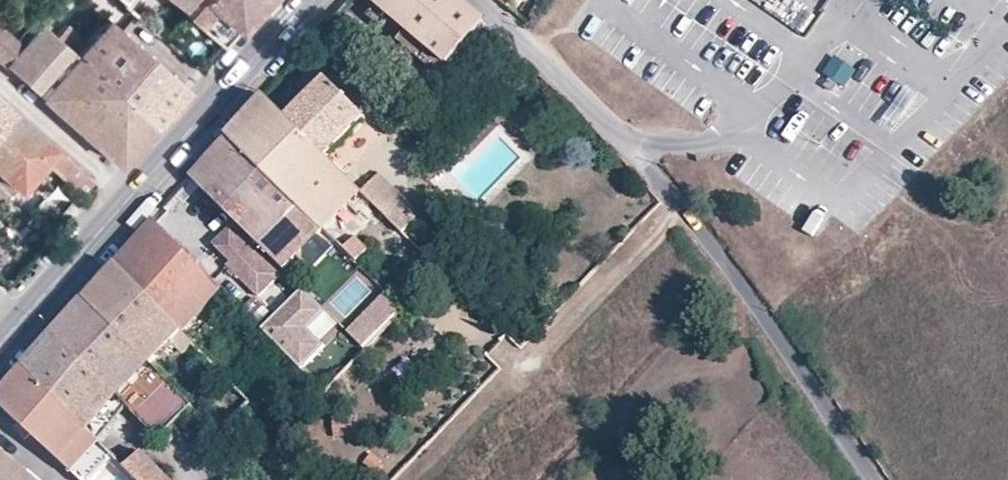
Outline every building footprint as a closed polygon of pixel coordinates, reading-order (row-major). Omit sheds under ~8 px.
[(221,45),(261,0),(195,0),(182,14),(221,45)] [(457,0),(370,0),(377,6),(393,19),(406,30),(440,59),(447,64),(485,24),(457,0)] [(393,19),(377,6),(367,18),(383,31),(393,19)] [(72,52),(152,123),(185,86),(104,16),(72,52)] [(115,163),(152,123),(72,52),(37,21),(18,43),(0,27),(0,62),(115,163)] [(440,59),(406,30),(396,42),(430,71),(440,59)] [(824,73),(846,87),(858,70),(836,56),(824,73)] [(325,77),(285,116),(324,153),(362,115),(352,106),(358,100),(354,95),(347,93),(344,96),(325,77)] [(262,93),(227,136),(323,227),(354,258),(366,245),(333,213),(358,189),(359,188),(324,153),(285,116),(262,93)] [(95,185),(35,130),(0,100),(0,173),(15,186),(39,158),(84,198),(95,185)] [(191,176),(282,267),(295,254),(309,268),(333,245),(319,231),(323,227),(227,136),(191,176)] [(221,289),(156,223),(116,266),(127,276),(183,332),(221,289)] [(281,277),(232,229),(214,247),(232,265),(229,268),(260,299),(281,277)] [(127,276),(116,266),(85,301),(150,366),(171,344),(183,356),(194,344),(183,332),(127,276)] [(310,332),(328,314),(304,290),(263,332),(303,372),(326,348),(310,332)] [(375,339),(404,309),(390,295),(361,324),(375,339)] [(150,366),(85,301),(55,335),(110,389),(117,397),(159,440),(191,407),(150,366)] [(375,339),(361,324),(350,336),(364,350),(375,339)] [(110,389),(55,335),(44,347),(24,370),(88,432),(117,397),(110,389)] [(24,370),(0,396),(0,405),(79,479),(93,479),(114,458),(88,432),(24,370)] [(219,416),(209,426),(219,435),(228,425),(219,416)] [(25,470),(0,448),(0,479),(37,479),(25,470)] [(124,469),(136,479),(169,479),(142,452),(124,469)]
